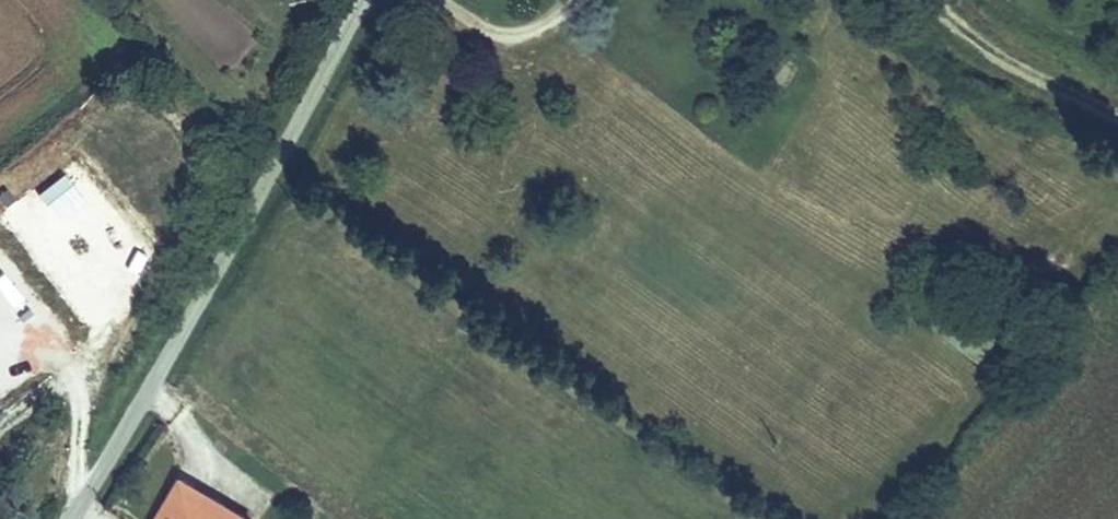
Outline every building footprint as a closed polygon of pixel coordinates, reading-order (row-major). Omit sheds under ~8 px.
[(175,485),(156,518),(235,518),(175,485)]
